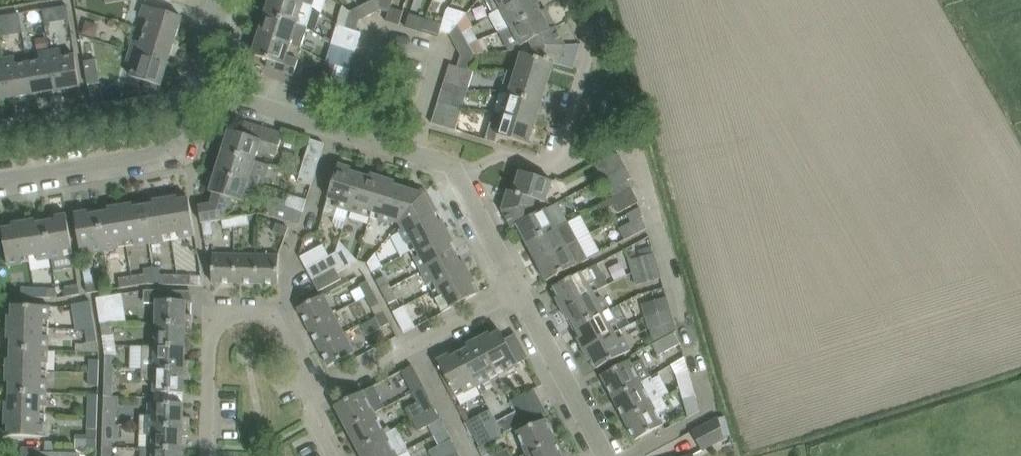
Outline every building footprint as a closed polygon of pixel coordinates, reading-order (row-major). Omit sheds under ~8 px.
[(290,0),(270,0),(265,14),(307,28),(314,8),(290,0)] [(369,2),(373,14),(380,10),(379,0),(373,0),(369,2)] [(380,10),(389,13),(390,8),(393,0),(379,0),(380,10)] [(493,13),(501,9),(518,0),(486,0),(493,13)] [(501,9),(511,27),(540,11),(534,0),(518,0),(501,9)] [(369,2),(360,7),(367,17),(373,14),(369,2)] [(149,19),(145,31),(175,40),(182,17),(144,5),(141,17),(149,19)] [(360,7),(350,12),(360,21),(367,17),(360,7)] [(53,8),(43,10),(46,24),(55,22),(53,8)] [(390,8),(389,13),(386,22),(399,25),(403,12),(390,8)] [(442,24),(441,32),(450,34),(458,24),(467,14),(449,8),(446,11),(442,24)] [(540,11),(511,27),(521,47),(529,42),(533,41),(533,39),(550,30),(540,11)] [(350,12),(345,27),(357,31),(360,21),(350,12)] [(22,27),(20,13),(6,15),(8,29),(22,27)] [(301,47),(307,28),(265,14),(259,35),(291,45),(291,44),(301,47)] [(416,16),(410,14),(405,28),(412,29),(416,16)] [(82,34),(95,38),(99,25),(86,21),(82,34)] [(435,22),(431,35),(438,38),(441,32),(442,24),(435,22)] [(463,35),(458,24),(450,34),(453,41),(463,35)] [(337,25),(331,44),(355,52),(361,33),(357,31),(345,27),(337,25)] [(46,27),(39,28),(40,36),(47,35),(46,27)] [(565,46),(556,27),(550,30),(533,39),(533,41),(529,42),(533,48),(530,55),(534,57),(534,58),(553,64),(559,66),(565,46)] [(133,43),(130,51),(168,63),(175,40),(145,31),(142,43),(134,40),(133,43)] [(291,45),(259,35),(252,55),(269,60),(266,68),(293,76),(298,61),(287,57),(291,45)] [(453,41),(457,49),(468,44),(463,35),(453,41)] [(39,51),(49,49),(48,38),(37,40),(39,51)] [(468,44),(457,49),(461,56),(474,54),(483,49),(478,40),(468,44)] [(350,70),(355,52),(331,44),(326,62),(336,66),(350,70)] [(60,47),(50,49),(57,90),(80,86),(75,56),(62,58),(60,47)] [(40,61),(28,63),(33,94),(57,90),(50,49),(49,49),(39,51),(40,61)] [(168,63),(130,51),(127,62),(135,64),(131,77),(146,81),(158,85),(161,86),(168,63)] [(516,72),(515,74),(547,84),(553,64),(534,58),(534,57),(530,55),(522,53),(516,72)] [(461,56),(458,67),(462,68),(469,70),(474,54),(461,56)] [(15,57),(3,59),(10,98),(33,94),(28,63),(16,65),(15,57)] [(10,98),(3,59),(0,59),(0,100),(10,98)] [(84,61),(88,85),(100,83),(96,59),(84,61)] [(445,82),(457,86),(462,68),(458,67),(450,65),(445,82)] [(336,66),(329,87),(343,92),(350,70),(336,66)] [(541,104),(547,84),(515,74),(506,72),(500,92),(541,104)] [(146,81),(143,90),(156,93),(158,85),(146,81)] [(456,107),(460,95),(455,94),(457,86),(445,82),(438,101),(456,107)] [(535,125),(541,104),(500,92),(495,110),(494,112),(535,125)] [(431,124),(455,131),(462,109),(456,107),(438,101),(431,124)] [(529,145),(535,125),(494,112),(486,140),(496,143),(498,135),(529,145)] [(229,130),(223,151),(255,161),(255,160),(258,150),(276,156),(283,134),(243,122),(239,133),(229,130)] [(223,151),(217,171),(259,184),(259,183),(264,185),(270,164),(255,160),(255,161),(223,151)] [(598,168),(604,179),(626,167),(620,156),(598,168)] [(339,165),(328,198),(324,213),(334,216),(337,207),(349,211),(360,175),(350,172),(351,169),(339,165)] [(626,167),(604,179),(613,197),(631,188),(627,181),(632,179),(626,167)] [(302,168),(300,175),(313,179),(315,173),(302,168)] [(224,219),(224,218),(230,198),(242,202),(246,189),(256,192),(259,184),(217,171),(210,192),(214,193),(211,204),(199,206),(201,223),(222,219),(224,219)] [(520,172),(514,192),(533,198),(546,202),(546,200),(552,181),(520,172)] [(360,175),(349,211),(363,215),(365,210),(373,212),(383,178),(371,174),(369,178),(360,175)] [(313,179),(300,175),(298,181),(311,186),(313,179)] [(383,178),(373,212),(380,214),(378,220),(393,225),(398,210),(408,214),(426,192),(404,185),(403,188),(394,185),(395,182),(383,178)] [(296,185),(293,194),(306,198),(308,189),(296,185)] [(639,202),(631,188),(599,205),(602,211),(615,205),(619,213),(639,202)] [(533,198),(514,192),(508,190),(502,210),(512,228),(517,225),(535,216),(535,215),(533,198)] [(426,192),(408,214),(414,224),(400,231),(408,244),(413,242),(417,248),(448,232),(442,221),(439,222),(434,214),(437,212),(426,192)] [(276,218),(280,219),(299,225),(303,213),(302,212),(307,198),(306,198),(293,194),(288,193),(284,207),(280,205),(276,218)] [(178,197),(165,199),(172,240),(195,236),(189,199),(178,200),(178,197)] [(154,204),(144,206),(150,243),(172,240),(165,199),(153,201),(154,204)] [(535,216),(517,225),(527,244),(569,222),(559,202),(535,215),(535,216)] [(133,204),(121,206),(127,247),(150,243),(144,206),(134,208),(133,204)] [(109,211),(99,213),(105,250),(127,247),(121,206),(108,208),(109,211)] [(619,229),(624,238),(625,240),(647,229),(641,217),(643,216),(640,208),(627,214),(631,223),(619,229)] [(88,211),(75,213),(81,254),(105,250),(99,213),(89,215),(88,211)] [(247,214),(235,216),(236,224),(249,222),(247,214)] [(56,220),(46,222),(52,259),(74,255),(72,245),(69,225),(67,215),(55,217),(56,220)] [(235,216),(224,218),(224,219),(222,219),(224,227),(236,224),(235,216)] [(570,221),(588,255),(599,249),(581,216),(570,221)] [(35,220),(24,222),(30,262),(52,259),(46,222),(36,223),(35,220)] [(8,266),(30,262),(24,222),(13,224),(13,227),(2,229),(8,266)] [(202,224),(204,236),(213,235),(211,222),(202,224)] [(569,222),(527,244),(537,263),(579,241),(569,222)] [(273,232),(285,236),(289,228),(276,223),(273,232)] [(448,232),(417,248),(420,255),(415,258),(422,272),(455,254),(450,245),(454,243),(448,232)] [(579,241),(537,263),(547,281),(588,260),(579,241)] [(300,257),(307,269),(330,257),(329,256),(323,245),(300,257)] [(330,257),(307,269),(313,280),(336,268),(338,272),(345,269),(337,253),(329,256),(330,257)] [(654,253),(629,261),(633,272),(658,265),(654,253)] [(212,283),(234,283),(235,254),(212,254),(212,283)] [(235,254),(234,283),(256,284),(257,255),(235,254)] [(455,254),(422,272),(429,285),(434,282),(438,289),(469,272),(463,261),(460,263),(455,254)] [(257,255),(256,284),(278,284),(279,255),(257,255)] [(658,265),(633,272),(637,285),(661,278),(658,265)] [(336,268),(313,280),(319,291),(342,279),(336,268)] [(588,269),(554,287),(559,297),(556,298),(562,309),(598,290),(598,289),(608,284),(603,275),(593,280),(588,269)] [(442,296),(436,298),(443,312),(477,294),(472,285),(475,283),(469,272),(438,289),(442,296)] [(144,273),(132,275),(133,284),(146,282),(144,273)] [(385,274),(377,279),(384,292),(392,287),(385,274)] [(132,275),(119,277),(121,287),(133,284),(132,275)] [(178,276),(166,275),(166,285),(178,285),(178,276)] [(178,276),(178,285),(190,285),(191,276),(178,276)] [(98,280),(86,282),(87,292),(100,290),(98,280)] [(360,284),(366,296),(374,292),(368,280),(360,284)] [(78,283),(65,286),(67,295),(80,293),(78,283)] [(392,287),(384,292),(389,302),(397,298),(392,287)] [(33,289),(21,289),(21,297),(34,297),(33,289)] [(47,289),(33,289),(34,297),(47,298),(47,289)] [(193,315),(186,315),(186,301),(182,301),(182,291),(144,290),(144,301),(156,302),(155,323),(192,324),(193,315)] [(598,290),(562,309),(568,321),(571,319),(576,328),(609,310),(598,290)] [(374,292),(366,296),(372,307),(380,302),(374,292)] [(99,322),(125,321),(125,293),(98,294),(99,322)] [(324,294),(298,308),(308,327),(334,314),(324,294)] [(667,297),(642,304),(645,317),(670,309),(667,297)] [(8,327),(49,328),(50,306),(13,305),(12,316),(9,316),(8,327)] [(405,306),(393,312),(404,333),(416,327),(405,306)] [(670,309),(645,317),(649,328),(662,324),(666,337),(675,333),(677,332),(670,309)] [(609,310),(576,328),(581,337),(577,339),(583,349),(620,330),(609,310)] [(384,312),(376,316),(383,327),(390,323),(384,312)] [(92,314),(83,316),(85,329),(95,329),(92,314)] [(334,314),(308,327),(319,347),(344,333),(334,314)] [(376,316),(362,324),(368,335),(383,327),(376,316)] [(192,334),(192,324),(155,323),(154,345),(143,345),(143,346),(185,347),(185,334),(192,334)] [(48,350),(49,328),(8,327),(8,338),(12,339),(11,349),(48,350)] [(95,329),(85,329),(87,341),(96,339),(95,329)] [(620,330),(583,349),(589,361),(592,359),(598,369),(615,359),(631,351),(620,330)] [(489,333),(478,339),(498,376),(518,365),(518,364),(529,358),(516,334),(505,339),(501,331),(491,336),(489,333)] [(104,345),(116,346),(114,333),(111,333),(103,335),(104,345)] [(344,333),(319,347),(329,366),(355,353),(344,333)] [(675,333),(666,337),(652,344),(658,356),(681,344),(675,333)] [(469,348),(460,353),(478,386),(498,376),(478,339),(467,345),(469,348)] [(116,346),(104,345),(105,353),(114,353),(117,353),(116,346)] [(185,360),(185,347),(143,346),(142,369),(191,370),(191,360),(185,360)] [(41,364),(48,364),(48,350),(11,349),(11,359),(7,359),(7,370),(41,371),(41,364)] [(437,361),(454,392),(457,397),(478,386),(460,353),(451,358),(449,355),(437,361)] [(89,358),(89,372),(98,372),(99,359),(89,358)] [(629,361),(601,376),(613,397),(652,377),(643,359),(632,365),(629,361)] [(412,365),(401,371),(413,393),(424,387),(412,365)] [(114,368),(105,368),(104,389),(113,390),(114,368)] [(191,370),(142,369),(142,378),(153,378),(153,393),(184,393),(184,379),(191,379),(191,370)] [(41,378),(41,371),(7,370),(7,382),(10,382),(10,393),(47,394),(48,378),(41,378)] [(689,371),(676,375),(680,387),(692,384),(689,371)] [(89,372),(88,385),(98,385),(98,372),(89,372)] [(663,398),(652,377),(613,397),(624,419),(663,398)] [(683,398),(696,395),(692,384),(680,387),(683,398)] [(385,408),(373,386),(335,406),(347,427),(374,413),(375,413),(385,408)] [(534,389),(516,398),(511,401),(517,411),(540,400),(534,389)] [(88,392),(87,415),(97,415),(98,393),(88,392)] [(6,413),(46,415),(47,394),(10,393),(10,402),(6,402),(6,413)] [(429,397),(407,409),(413,420),(435,408),(429,397)] [(663,398),(624,419),(636,440),(653,431),(664,425),(657,413),(668,408),(663,398)] [(517,411),(497,422),(503,434),(546,412),(540,400),(517,411)] [(141,414),(140,425),(190,426),(190,417),(183,417),(184,403),(148,402),(148,414),(141,414)] [(435,408),(413,420),(419,431),(441,419),(435,408)] [(103,409),(103,424),(111,425),(112,409),(103,409)] [(472,435),(474,434),(497,422),(490,410),(466,423),(472,435)] [(46,437),(46,415),(6,413),(5,425),(9,425),(8,436),(46,437)] [(374,413),(347,427),(358,449),(386,434),(375,413),(374,413)] [(97,415),(87,415),(87,434),(78,434),(75,434),(75,437),(75,447),(79,447),(96,448),(97,415)] [(731,435),(725,416),(717,418),(693,431),(703,450),(724,439),(731,435)] [(517,432),(526,454),(555,442),(546,419),(517,432)] [(474,434),(474,435),(480,447),(486,444),(503,434),(497,422),(474,434)] [(103,424),(102,445),(110,446),(111,425),(103,424)] [(140,425),(140,448),(182,449),(183,436),(189,436),(190,426),(140,425)] [(358,449),(362,455),(396,455),(397,455),(408,449),(397,428),(386,434),(358,449)] [(434,449),(429,451),(432,455),(447,455),(458,450),(452,439),(434,449)] [(526,454),(522,455),(561,455),(555,442),(526,454)] [(45,443),(45,452),(53,452),(54,443),(45,443)] [(480,447),(479,447),(483,455),(511,455),(507,447),(492,455),(486,444),(480,447)]
